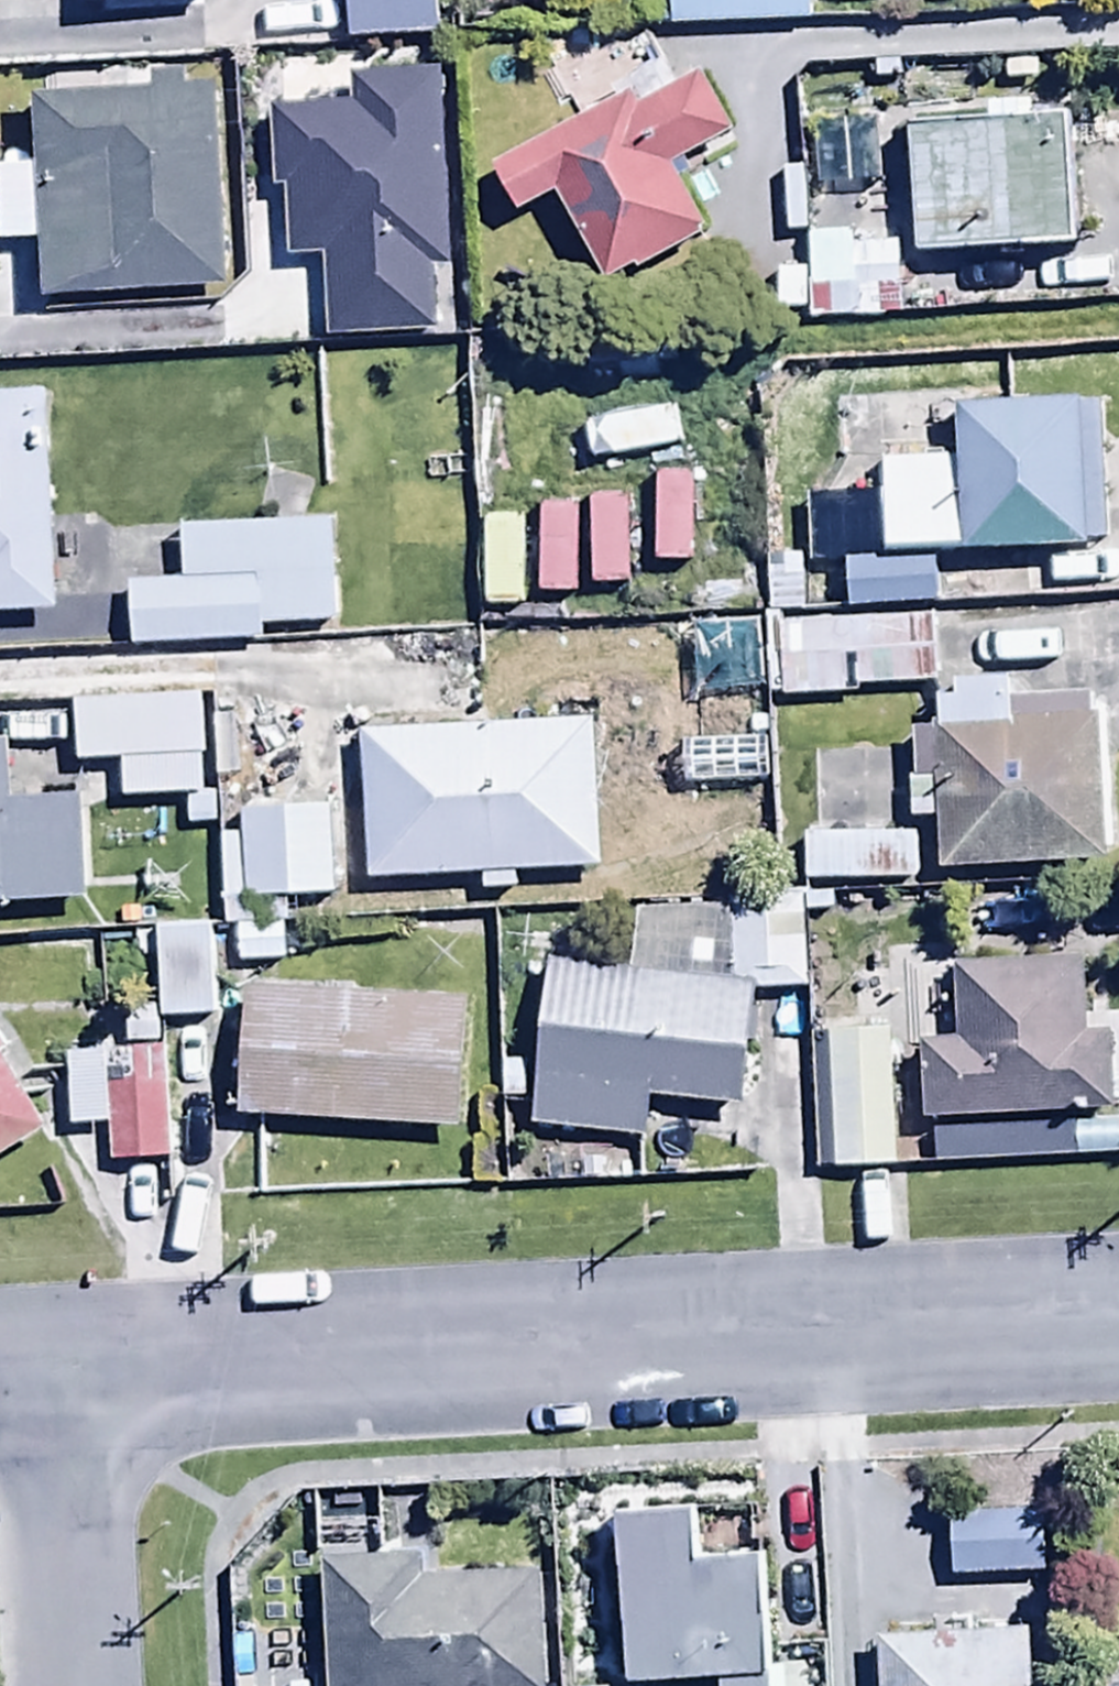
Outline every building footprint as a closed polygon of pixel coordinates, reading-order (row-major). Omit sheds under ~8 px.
[(90,9),(204,4),(204,0),(89,0),(90,9)] [(345,43),(434,41),(433,0),(344,0),(345,43)] [(631,28),(801,24),(800,0),(630,0),(631,28)] [(448,270),(445,71),(349,74),(350,105),(269,106),(270,190),(281,189),(282,262),(323,261),(324,335),(435,333),(434,270),(448,270)] [(32,299),(232,292),(225,89),(187,91),(187,72),(95,75),(96,96),(24,98),(26,164),(0,165),(0,246),(30,245),(32,299)] [(627,94),(494,169),(517,216),(552,197),(601,285),(704,228),(671,170),(731,137),(696,75),(635,109),(627,94)] [(908,120),(913,254),(1076,249),(1071,114),(908,120)] [(850,288),(850,299),(896,299),(896,245),(809,245),(809,288),(850,288)] [(0,393),(0,615),(51,613),(46,391),(0,393)] [(880,456),(880,552),(1099,551),(1098,406),(953,407),(953,456),(880,456)] [(674,408),(583,425),(590,461),(680,445),(674,408)] [(125,583),(125,646),(253,646),(253,630),(333,629),(332,522),(180,523),(180,583),(125,583)] [(844,562),(844,601),(844,608),(933,607),(933,561),(844,562)] [(844,601),(844,562),(764,562),(765,601),(844,601)] [(930,620),(776,625),(779,704),(857,702),(856,689),(932,686),(930,620)] [(759,625),(692,627),(694,699),(761,697),(759,625)] [(934,819),(935,871),(1099,865),(1094,716),(1011,719),(1010,679),(953,681),(953,696),(934,697),(935,728),(905,729),(909,820),(934,819)] [(119,799),(204,797),(203,701),(72,703),(73,765),(118,764),(119,799)] [(591,718),(357,731),(366,881),(480,875),(481,895),(514,894),(513,875),(599,871),(591,718)] [(81,904),(79,801),(10,802),(9,742),(0,742),(0,906),(81,904)] [(333,898),(330,807),(240,810),(241,837),(216,838),(219,931),(251,930),(252,959),(311,957),(310,922),(285,923),(284,900),(333,898)] [(917,833),(800,834),(800,882),(917,881),(917,833)] [(752,983),(753,993),(804,993),(804,916),(832,916),(832,896),(726,897),(738,983),(752,983)] [(209,927),(156,928),(158,1017),(211,1016),(209,927)] [(1105,1034),(1084,1035),(1082,959),(953,963),(956,1038),(919,1039),(921,1121),(1108,1115),(1105,1034)] [(752,983),(738,983),(549,964),(532,1132),(643,1143),(648,1098),(741,1107),(753,993),(752,983)] [(245,984),(235,1115),(457,1131),(466,1000),(245,984)] [(890,1028),(827,1030),(830,1170),(893,1169),(890,1028)] [(167,1047),(63,1051),(66,1129),(105,1127),(106,1164),(172,1161),(167,1047)] [(46,1128),(0,1056),(0,1157),(46,1128)] [(614,1513),(624,1685),(635,1685),(717,1681),(717,1685),(762,1685),(755,1557),(688,1561),(685,1510),(614,1513)] [(949,1515),(949,1579),(1039,1579),(1039,1515),(949,1515)] [(321,1558),(324,1685),(546,1685),(543,1574),(424,1577),(423,1556),(321,1558)] [(878,1685),(1031,1685),(1030,1631),(877,1634),(878,1685)] [(1108,1678),(1108,1685),(1118,1685),(1118,1677),(1108,1678)]
